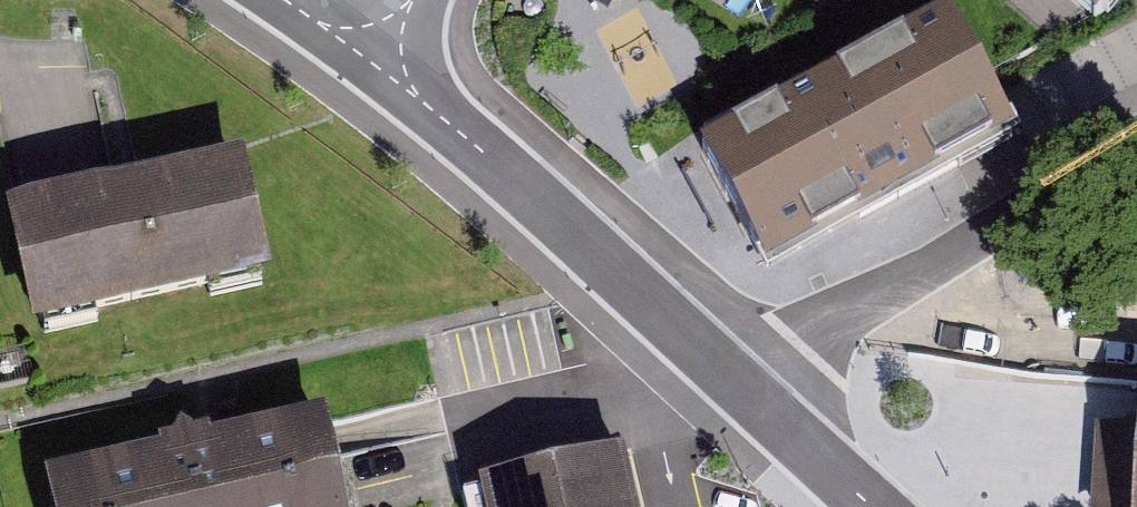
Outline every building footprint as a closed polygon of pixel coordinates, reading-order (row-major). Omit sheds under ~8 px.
[(1100,26),(1121,0),(1068,0),(1100,26)] [(770,272),(1003,151),(944,40),(712,161),(770,272)] [(33,332),(272,277),(244,156),(5,211),(33,332)] [(51,490),(55,506),(351,506),(330,420),(51,490)] [(486,492),(490,506),(642,506),(631,458),(486,492)]
